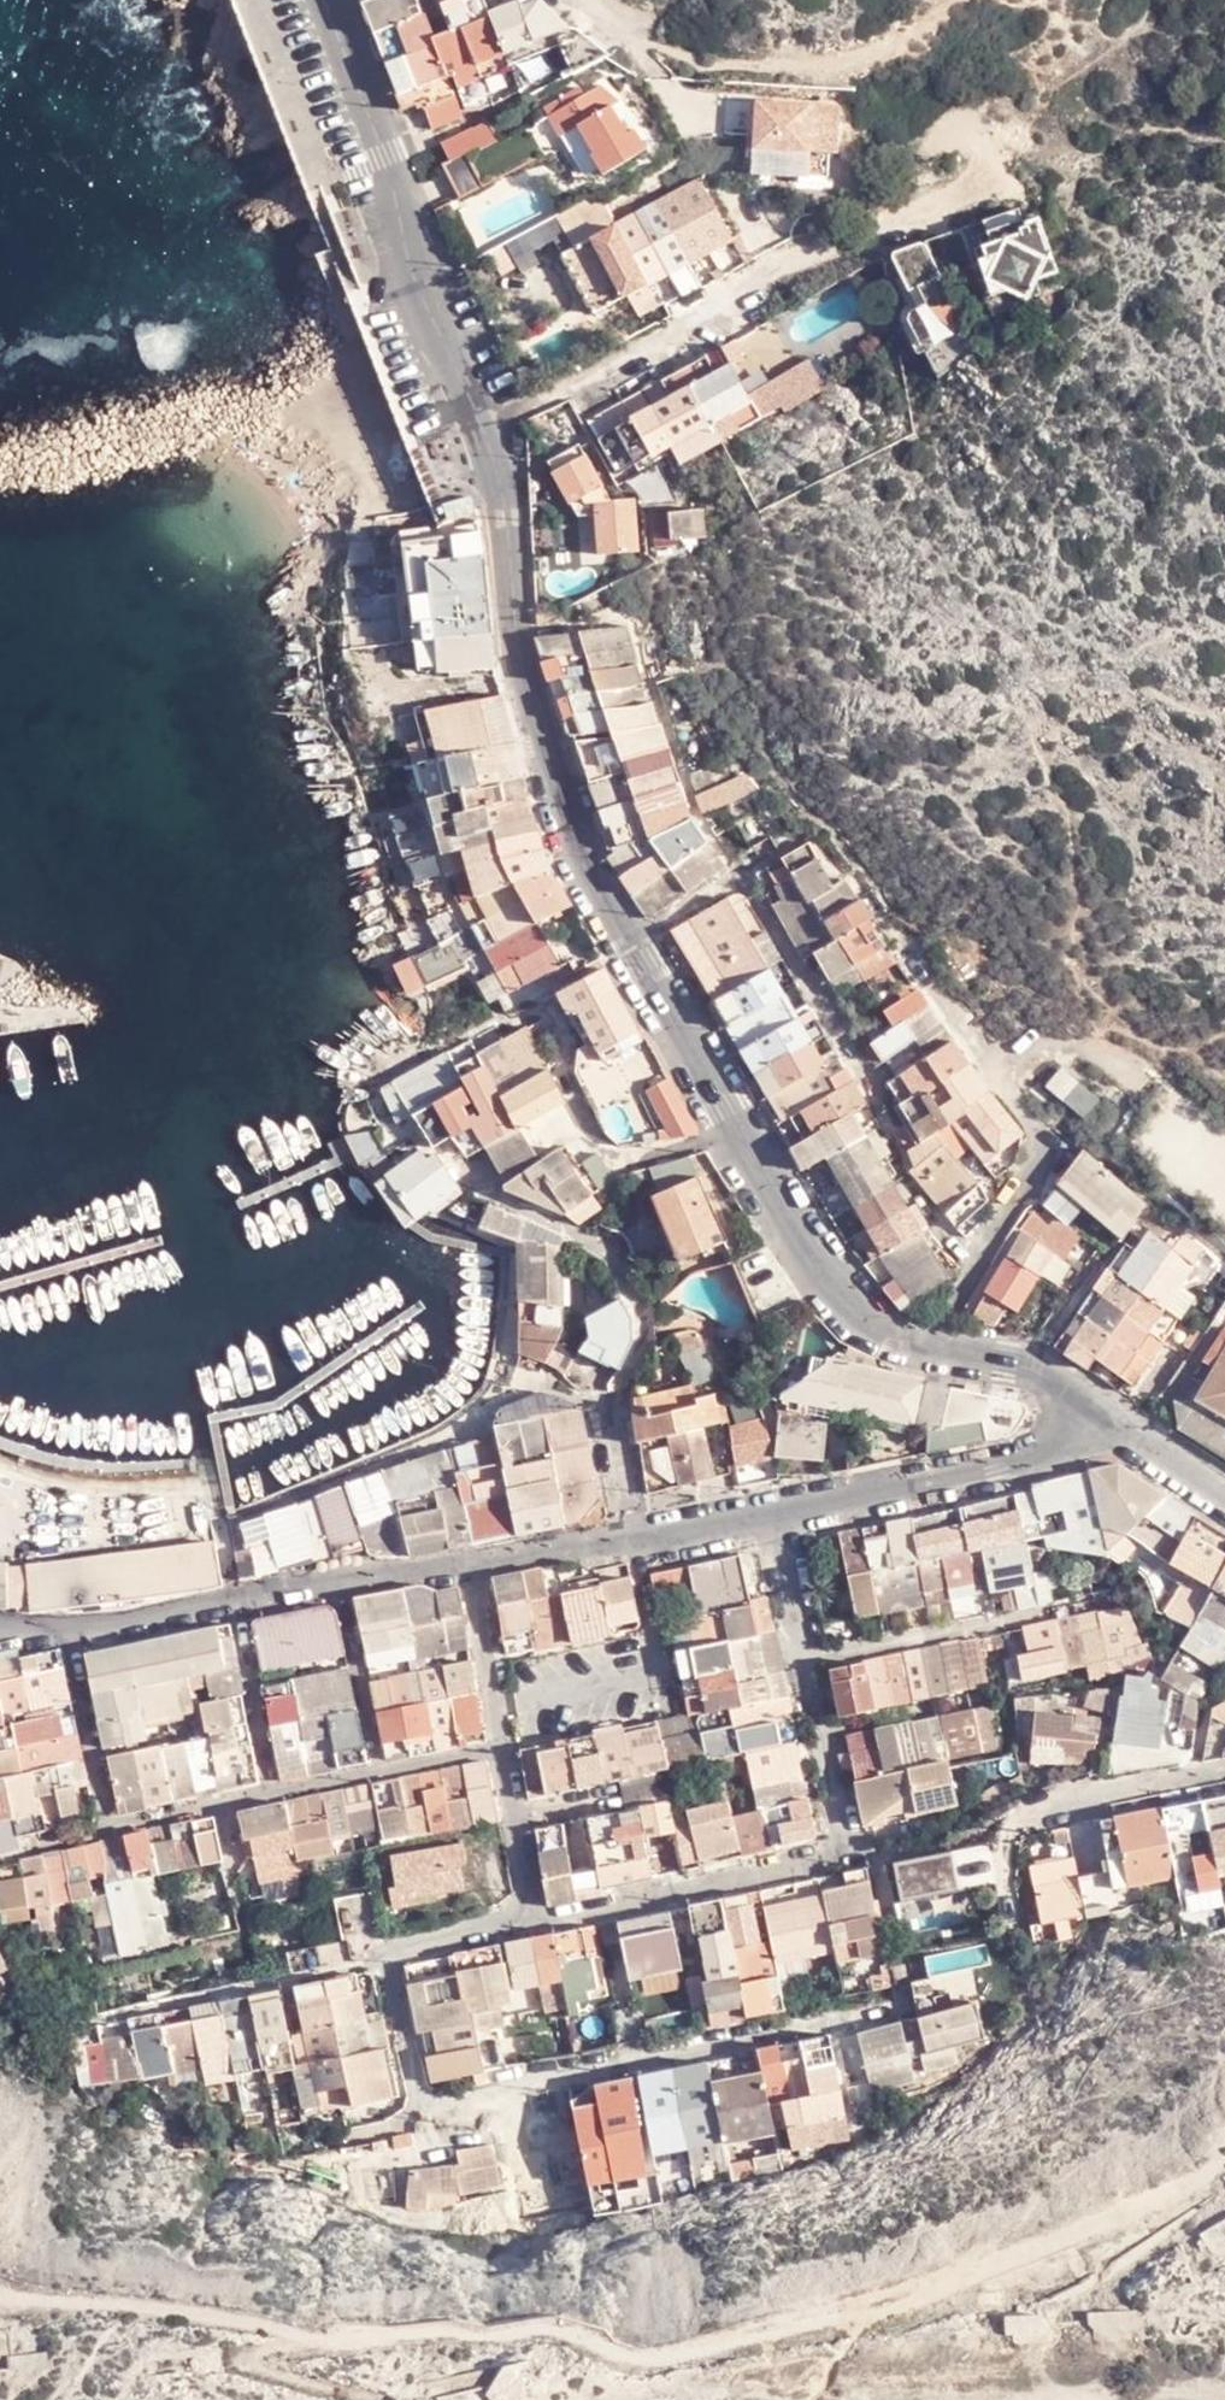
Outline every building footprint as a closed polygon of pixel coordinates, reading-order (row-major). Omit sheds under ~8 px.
[(361,6),(373,38),(387,31),(424,17),(418,0),(377,0),(361,6)] [(437,0),(418,0),(424,17),(425,20),(443,13),(440,7),(437,0)] [(440,7),(443,13),(451,33),(460,30),(490,19),(482,0),(460,0),(440,7)] [(534,0),(528,0),(517,5),(492,18),(490,19),(504,56),(556,36),(567,31),(541,6),(540,3),(537,4),(534,0)] [(492,18),(517,5),(515,0),(503,0),(498,3),(500,7),(490,13),(492,18)] [(539,0),(534,0),(537,4),(540,3),(541,6),(567,31),(556,36),(561,50),(564,59),(593,46),(539,0)] [(177,32),(196,31),(195,11),(176,12),(177,32)] [(451,33),(443,13),(425,20),(433,41),(451,33)] [(425,20),(424,17),(387,31),(398,62),(436,48),(433,41),(425,20)] [(504,56),(490,19),(460,30),(475,69),(504,56)] [(475,69),(460,30),(451,33),(433,41),(436,48),(448,80),(451,78),(475,69)] [(387,31),(373,38),(384,65),(398,62),(387,31)] [(556,36),(504,56),(511,70),(561,50),(556,36)] [(608,59),(593,46),(564,59),(572,77),(608,59)] [(436,48),(398,62),(411,93),(448,80),(436,48)] [(511,70),(504,56),(475,69),(480,81),(511,70)] [(398,62),(384,65),(397,99),(411,93),(398,62)] [(480,81),(475,69),(451,78),(456,92),(480,81)] [(448,80),(411,93),(397,99),(401,113),(453,93),(448,80)] [(480,81),(456,92),(465,112),(490,107),(480,81)] [(540,120),(552,141),(568,131),(586,158),(581,160),(595,180),(640,154),(627,134),(620,138),(605,109),(615,104),(594,89),(540,120)] [(463,120),(453,93),(416,107),(419,114),(424,112),(432,132),(463,120)] [(752,102),(747,173),(822,178),(824,153),(833,153),(836,107),(752,102)] [(476,154),(493,144),(482,126),(466,134),(465,134),(435,150),(445,167),(474,150),(476,154)] [(445,167),(438,171),(457,205),(540,158),(522,126),(493,144),(476,154),(474,150),(445,167)] [(568,131),(552,141),(570,168),(581,160),(586,158),(568,131)] [(728,240),(695,184),(673,196),(705,254),(728,240)] [(705,254),(673,196),(652,210),(685,265),(705,254)] [(599,200),(560,220),(570,240),(609,219),(599,200)] [(645,238),(668,276),(685,265),(652,210),(634,220),(645,238)] [(1015,210),(963,229),(977,268),(989,298),(1055,274),(1035,219),(1021,224),(1015,210)] [(593,316),(644,289),(625,249),(645,238),(634,220),(614,230),(563,259),(593,316)] [(963,229),(921,244),(941,281),(977,268),(963,229)] [(737,236),(728,240),(739,264),(750,258),(737,236)] [(644,289),(650,285),(668,276),(645,238),(625,249),(644,289)] [(941,281),(921,244),(887,257),(907,295),(915,311),(908,314),(905,323),(911,334),(921,354),(967,331),(941,281)] [(685,265),(698,288),(719,276),(705,254),(685,265)] [(668,276),(680,298),(698,288),(685,265),(668,276)] [(650,285),(662,307),(680,298),(668,276),(650,285)] [(730,345),(721,351),(727,362),(737,357),(730,345)] [(721,351),(705,360),(715,376),(730,367),(727,362),(721,351)] [(623,406),(590,427),(599,442),(616,432),(632,424),(651,413),(670,401),(691,390),(715,376),(705,360),(681,373),(661,385),(643,396),(623,406)] [(810,363),(799,370),(816,400),(827,393),(810,363)] [(730,367),(715,376),(735,410),(750,402),(748,398),(730,367)] [(799,370),(748,398),(750,402),(760,421),(784,409),(787,416),(816,400),(799,370)] [(715,376),(691,390),(711,423),(728,414),(735,410),(715,376)] [(711,423),(691,390),(670,401),(691,436),(711,423)] [(670,401),(651,413),(671,445),(691,436),(670,401)] [(735,410),(728,414),(739,432),(760,421),(750,402),(735,410)] [(651,413),(632,424),(652,457),(669,447),(671,445),(651,413)] [(721,442),(739,432),(728,414),(711,423),(721,442)] [(671,445),(669,447),(681,465),(721,442),(711,423),(691,436),(671,445)] [(652,457),(632,424),(616,432),(636,466),(652,457)] [(616,432),(599,442),(618,475),(636,466),(616,432)] [(612,502),(581,447),(549,465),(572,506),(583,500),(593,517),(594,517),(597,516),(601,557),(640,553),(635,500),(612,502)] [(593,517),(583,500),(572,506),(579,518),(593,517)] [(682,546),(708,543),(704,515),(670,519),(673,546),(682,546)] [(673,546),(670,519),(655,520),(660,554),(682,552),(682,546),(673,546)] [(480,536),(469,537),(475,559),(486,559),(480,536)] [(475,559),(469,537),(405,547),(409,568),(475,559)] [(409,568),(417,644),(438,644),(493,641),(486,559),(475,559),(409,568)] [(611,631),(618,650),(632,648),(627,629),(611,631)] [(586,655),(618,650),(611,631),(581,637),(586,653),(586,655)] [(557,662),(586,653),(581,637),(549,642),(557,662)] [(493,641),(438,644),(439,675),(495,670),(493,641)] [(546,666),(557,662),(549,642),(538,644),(546,666)] [(438,644),(417,644),(418,675),(439,675),(438,644)] [(638,667),(634,656),(632,648),(618,650),(624,670),(636,668),(638,667)] [(624,670),(618,650),(586,655),(592,675),(624,670)] [(557,662),(546,666),(551,683),(592,675),(586,655),(586,653),(557,662)] [(636,668),(624,670),(630,688),(641,687),(636,668)] [(630,688),(624,670),(592,675),(597,691),(598,693),(630,688)] [(592,675),(551,683),(558,704),(570,700),(597,691),(592,675)] [(641,687),(630,688),(636,709),(648,707),(641,687)] [(636,709),(630,688),(598,693),(606,714),(636,709)] [(598,693),(597,691),(570,700),(576,719),(582,717),(589,718),(606,714),(598,693)] [(576,719),(570,700),(558,704),(563,722),(576,719)] [(461,707),(474,755),(515,747),(505,701),(461,707)] [(456,709),(425,712),(428,724),(439,763),(474,755),(461,707),(456,709)] [(648,707),(636,709),(643,730),(656,729),(650,707),(648,707)] [(643,730),(636,709),(606,714),(611,734),(643,730)] [(611,734),(606,714),(589,718),(582,717),(576,719),(582,739),(611,734)] [(582,739),(576,719),(563,722),(570,741),(582,739)] [(663,734),(647,735),(653,754),(667,749),(663,734)] [(647,735),(614,740),(622,763),(653,754),(647,735)] [(622,763),(614,740),(575,744),(590,784),(625,775),(622,763)] [(474,755),(484,792),(524,783),(515,747),(474,755)] [(667,749),(653,754),(660,771),(673,767),(669,749),(667,749)] [(653,754),(622,763),(625,775),(629,782),(660,771),(653,754)] [(474,755),(439,763),(449,799),(484,792),(474,755)] [(439,763),(429,765),(436,801),(449,799),(439,763)] [(673,767),(660,771),(667,790),(680,786),(673,767)] [(660,771),(629,782),(635,801),(667,790),(660,771)] [(625,775),(590,784),(616,857),(647,841),(641,819),(635,801),(629,782),(625,775)] [(753,795),(746,776),(696,797),(704,815),(753,795)] [(524,783),(484,792),(489,810),(530,803),(524,783)] [(680,786),(667,790),(671,806),(685,802),(680,786)] [(671,806),(667,790),(635,801),(641,819),(671,806)] [(449,799),(436,801),(443,828),(458,825),(490,815),(489,810),(484,792),(449,799)] [(679,825),(691,820),(685,802),(671,806),(679,825)] [(489,810),(490,815),(495,828),(535,820),(530,803),(489,810)] [(424,804),(393,813),(405,835),(405,840),(425,833),(430,831),(424,804)] [(679,825),(671,806),(641,819),(647,841),(679,825)] [(458,825),(465,850),(498,843),(495,828),(490,815),(458,825)] [(498,843),(499,845),(539,835),(535,820),(495,828),(498,843)] [(708,844),(691,820),(679,825),(698,853),(708,844)] [(458,825),(443,828),(449,853),(465,850),(458,825)] [(698,853),(679,825),(647,841),(656,855),(668,872),(698,853)] [(425,833),(405,840),(407,859),(430,853),(425,833)] [(504,864),(510,862),(544,855),(539,835),(499,845),(504,864)] [(647,841),(616,857),(608,860),(618,876),(656,855),(647,841)] [(465,850),(472,874),(504,864),(499,845),(498,843),(465,850)] [(725,869),(708,844),(698,853),(714,877),(725,869)] [(786,869),(793,879),(818,862),(808,847),(783,861),(786,867),(786,869)] [(449,853),(459,879),(472,874),(465,850),(449,853)] [(449,879),(459,879),(449,853),(442,855),(449,879)] [(668,872),(687,896),(714,877),(698,853),(668,872)] [(510,862),(515,887),(550,877),(544,855),(510,862)] [(618,876),(633,897),(668,872),(656,855),(618,876)] [(416,890),(418,889),(440,883),(431,859),(408,865),(416,890)] [(480,901),(515,887),(510,862),(504,864),(472,874),(480,901)] [(793,879),(811,905),(836,890),(834,888),(818,862),(793,879)] [(769,879),(775,887),(793,879),(786,869),(786,867),(769,879)] [(633,897),(648,920),(687,896),(668,872),(633,897)] [(459,879),(469,907),(480,901),(472,874),(459,879)] [(515,887),(527,907),(527,908),(560,893),(550,877),(515,887)] [(769,879),(760,887),(770,901),(779,895),(775,887),(769,879)] [(779,895),(812,954),(837,942),(824,923),(823,923),(811,905),(793,879),(775,887),(779,895)] [(836,890),(846,908),(858,901),(844,882),(834,888),(836,890)] [(418,889),(433,922),(453,913),(440,883),(418,889)] [(465,909),(475,929),(527,907),(515,887),(480,901),(469,907),(465,909)] [(823,923),(824,923),(846,908),(836,890),(811,905),(823,923)] [(560,893),(527,908),(539,927),(573,910),(560,893)] [(803,960),(812,954),(779,895),(770,901),(803,960)] [(727,902),(759,953),(771,946),(748,906),(747,904),(741,899),(734,898),(727,902)] [(824,923),(837,942),(839,940),(869,922),(870,920),(858,901),(846,908),(824,923)] [(691,964),(716,1005),(768,971),(759,953),(727,902),(670,934),(691,964)] [(475,929),(488,952),(493,950),(503,945),(539,927),(527,908),(527,907),(475,929)] [(433,922),(431,924),(440,948),(456,939),(464,936),(453,913),(433,922)] [(839,940),(855,967),(886,948),(869,922),(839,940)] [(516,966),(551,949),(539,927),(503,945),(516,966)] [(430,956),(451,972),(469,962),(456,939),(440,948),(430,956)] [(828,982),(836,996),(864,979),(855,967),(839,940),(837,942),(812,954),(828,982)] [(503,945),(493,950),(504,972),(516,966),(503,945)] [(759,953),(768,971),(781,965),(771,946),(759,953)] [(855,967),(864,979),(865,981),(895,963),(886,948),(855,967)] [(549,977),(563,968),(551,949),(516,966),(527,988),(549,977)] [(493,950),(488,952),(497,974),(504,972),(493,950)] [(413,990),(451,972),(430,956),(403,968),(413,990)] [(549,977),(551,980),(571,969),(569,965),(563,968),(549,977)] [(504,972),(516,994),(527,988),(516,966),(504,972)] [(571,969),(551,980),(555,986),(574,975),(571,969)] [(609,980),(603,969),(553,996),(563,1013),(571,1008),(596,1049),(576,1061),(576,1077),(592,1108),(622,1091),(625,1079),(610,1052),(605,1044),(635,1027),(632,1020),(597,1041),(574,1001),(609,980)] [(716,1005),(730,1030),(785,1002),(768,971),(716,1005)] [(494,1005),(502,1001),(516,994),(504,972),(497,974),(480,982),(494,1005)] [(632,1020),(609,980),(574,1001),(597,1041),(632,1020)] [(885,1017),(895,1030),(899,1026),(925,1005),(914,989),(883,1012),(885,1017)] [(730,1030),(743,1053),(797,1023),(793,1016),(785,1002),(730,1030)] [(913,1043),(938,1025),(925,1005),(899,1026),(913,1043)] [(807,1008),(793,1016),(797,1023),(811,1015),(807,1008)] [(811,1015),(797,1023),(801,1030),(815,1022),(811,1015)] [(865,1033),(874,1046),(895,1030),(885,1017),(865,1033)] [(755,1078),(776,1068),(811,1047),(801,1030),(797,1023),(743,1053),(755,1078)] [(926,1060),(951,1042),(938,1025),(913,1043),(926,1060)] [(906,1048),(913,1043),(899,1026),(895,1030),(906,1048)] [(640,1034),(635,1027),(605,1044),(610,1052),(640,1034)] [(874,1046),(885,1063),(906,1048),(895,1030),(874,1046)] [(529,1033),(505,1046),(510,1055),(534,1042),(529,1033)] [(534,1042),(510,1055),(529,1088),(551,1075),(534,1042)] [(944,1085),(969,1068),(951,1042),(926,1060),(944,1085)] [(903,1074),(926,1060),(913,1043),(906,1048),(885,1063),(895,1081),(903,1074)] [(505,1046),(481,1059),(486,1068),(510,1055),(505,1046)] [(776,1068),(787,1090),(823,1069),(817,1058),(811,1047),(776,1068)] [(832,1050),(817,1058),(823,1069),(838,1060),(832,1050)] [(486,1068),(500,1098),(502,1103),(529,1088),(510,1055),(486,1068)] [(448,1057),(433,1066),(441,1081),(456,1073),(448,1057)] [(459,1071),(465,1081),(486,1068),(481,1059),(459,1071)] [(927,1098),(944,1085),(926,1060),(903,1074),(915,1088),(920,1095),(924,1100),(927,1098)] [(433,1066),(402,1082),(410,1098),(441,1081),(433,1066)] [(465,1081),(481,1109),(500,1098),(486,1068),(465,1081)] [(769,1100),(787,1090),(776,1068),(755,1078),(769,1100)] [(927,1098),(948,1122),(970,1108),(989,1094),(969,1068),(944,1085),(927,1098)] [(787,1090),(802,1115),(838,1096),(830,1079),(823,1069),(787,1090)] [(1067,1102),(1079,1085),(1059,1071),(1046,1087),(1067,1102)] [(838,1096),(843,1103),(858,1094),(845,1072),(830,1079),(838,1096)] [(405,1100),(416,1117),(426,1112),(465,1089),(456,1073),(441,1081),(410,1098),(405,1100)] [(896,1102),(915,1088),(903,1074),(895,1081),(886,1088),(885,1089),(896,1102)] [(529,1088),(546,1119),(568,1106),(551,1075),(529,1088)] [(702,1137),(668,1080),(648,1092),(670,1131),(660,1133),(666,1143),(702,1137)] [(402,1082),(395,1085),(405,1100),(410,1098),(402,1082)] [(405,1100),(395,1085),(382,1092),(398,1127),(413,1118),(402,1101),(405,1100)] [(1097,1100),(1079,1085),(1067,1102),(1083,1115),(1097,1100)] [(518,1135),(522,1132),(546,1119),(529,1088),(502,1103),(518,1135)] [(426,1112),(448,1149),(459,1143),(476,1131),(466,1112),(474,1107),(465,1089),(426,1112)] [(783,1126),(802,1115),(787,1090),(769,1100),(783,1126)] [(851,1117),(855,1123),(869,1113),(858,1094),(843,1103),(851,1117)] [(953,1128),(956,1132),(983,1165),(1004,1149),(1020,1135),(989,1094),(970,1108),(948,1122),(953,1128)] [(899,1108),(911,1127),(931,1117),(924,1100),(920,1095),(899,1108)] [(802,1115),(815,1137),(851,1117),(843,1103),(838,1096),(802,1115)] [(490,1123),(476,1131),(489,1151),(518,1135),(502,1103),(500,1098),(481,1109),(490,1123)] [(899,1134),(909,1154),(940,1140),(953,1128),(948,1122),(927,1098),(924,1100),(931,1117),(911,1127),(899,1134)] [(416,1117),(438,1154),(448,1149),(426,1112),(416,1117)] [(855,1123),(863,1138),(874,1132),(879,1129),(869,1113),(855,1123)] [(815,1137),(828,1160),(863,1138),(855,1123),(851,1117),(815,1137)] [(915,1165),(940,1146),(956,1132),(953,1128),(940,1140),(909,1154),(915,1165)] [(476,1131),(459,1143),(474,1161),(489,1151),(476,1131)] [(518,1135),(489,1151),(505,1180),(539,1161),(522,1132),(518,1135)] [(877,1161),(885,1157),(889,1155),(874,1132),(863,1138),(877,1161)] [(792,1151),(804,1173),(828,1160),(815,1137),(792,1151)] [(828,1160),(843,1184),(877,1161),(863,1138),(828,1160)] [(950,1207),(951,1209),(979,1187),(940,1146),(915,1165),(914,1168),(950,1207)] [(992,1175),(1000,1185),(1017,1163),(1016,1161),(1004,1149),(983,1165),(992,1175)] [(567,1218),(594,1200),(563,1153),(508,1192),(567,1218)] [(602,1153),(594,1158),(612,1183),(618,1179),(602,1153)] [(1149,1202),(1080,1153),(1040,1210),(1043,1212),(1068,1228),(1078,1213),(1122,1241),(1149,1202)] [(386,1182),(416,1223),(459,1191),(437,1159),(428,1164),(422,1158),(386,1182)] [(612,1183),(594,1158),(586,1164),(603,1191),(612,1183)] [(843,1184),(855,1206),(891,1183),(877,1161),(843,1184)] [(950,1207),(914,1168),(911,1178),(941,1214),(950,1207)] [(702,1179),(655,1198),(682,1264),(730,1245),(702,1179)] [(378,1187),(408,1229),(416,1223),(386,1182),(378,1187)] [(855,1206),(870,1231),(905,1210),(891,1183),(855,1206)] [(962,1221),(986,1204),(979,1187),(951,1209),(962,1221)] [(567,1218),(579,1227),(600,1210),(594,1200),(567,1218)] [(914,1206),(905,1210),(918,1235),(926,1229),(914,1206)] [(950,1207),(941,1214),(954,1230),(962,1221),(951,1209),(950,1207)] [(478,1235),(501,1240),(521,1245),(522,1243),(523,1243),(524,1225),(490,1209),(478,1235)] [(885,1257),(918,1235),(905,1210),(870,1231),(885,1257)] [(1039,1218),(1033,1214),(1020,1232),(1023,1234),(1055,1257),(1073,1231),(1068,1228),(1043,1212),(1039,1218)] [(524,1225),(523,1243),(563,1250),(560,1244),(524,1225)] [(1135,1256),(1149,1235),(1141,1229),(1126,1249),(1135,1256)] [(870,1231),(860,1237),(875,1263),(885,1257),(870,1231)] [(1081,1237),(1073,1231),(1055,1257),(1063,1262),(1081,1237)] [(1158,1271),(1173,1250),(1151,1231),(1149,1235),(1135,1256),(1158,1271)] [(1206,1249),(1186,1232),(1173,1250),(1195,1263),(1206,1249)] [(1009,1258),(1040,1277),(1055,1257),(1023,1234),(1009,1258)] [(900,1281),(934,1257),(918,1235),(885,1257),(900,1281)] [(522,1243),(521,1245),(522,1303),(563,1309),(563,1250),(523,1243),(522,1243)] [(1111,1271),(1121,1277),(1135,1256),(1126,1249),(1111,1271)] [(1195,1263),(1173,1250),(1158,1271),(1180,1286),(1195,1263)] [(1145,1291),(1158,1271),(1135,1256),(1121,1277),(1145,1291)] [(900,1281),(913,1305),(947,1278),(934,1257),(900,1281)] [(1040,1277),(1009,1258),(986,1292),(979,1302),(1010,1322),(1022,1299),(1026,1302),(1040,1277)] [(1111,1271),(1095,1293),(1104,1300),(1121,1277),(1111,1271)] [(1180,1286),(1158,1271),(1145,1291),(1166,1307),(1180,1286)] [(1104,1300),(1127,1316),(1145,1291),(1121,1277),(1104,1300)] [(882,1288),(903,1313),(913,1305),(900,1281),(882,1288)] [(1179,1316),(1193,1294),(1180,1286),(1166,1307),(1179,1316)] [(1127,1316),(1149,1331),(1166,1307),(1145,1291),(1127,1316)] [(1095,1293),(1080,1315),(1089,1321),(1104,1300),(1095,1293)] [(621,1298),(590,1316),(593,1339),(583,1354),(621,1372),(635,1341),(632,1317),(621,1298)] [(1104,1300),(1089,1321),(1112,1338),(1127,1316),(1104,1300)] [(563,1309),(522,1303),(523,1323),(562,1330),(563,1309)] [(1134,1352),(1118,1376),(1131,1384),(1147,1361),(1162,1339),(1179,1316),(1166,1307),(1149,1331),(1134,1352)] [(1080,1315),(1057,1351),(1067,1357),(1074,1344),(1089,1321),(1080,1315)] [(1112,1338),(1134,1352),(1149,1331),(1127,1316),(1112,1338)] [(1089,1321),(1074,1344),(1097,1360),(1112,1338),(1089,1321)] [(562,1330),(523,1323),(522,1355),(547,1364),(559,1343),(562,1330)] [(1183,1429),(1224,1456),(1224,1335),(1179,1404),(1183,1429)] [(1118,1376),(1134,1352),(1112,1338),(1097,1360),(1118,1376)] [(576,1362),(559,1343),(547,1364),(559,1368),(566,1378),(576,1362)] [(1067,1357),(1090,1371),(1097,1360),(1074,1344),(1067,1357)] [(692,1346),(672,1355),(674,1367),(702,1359),(692,1346)] [(993,1400),(775,1354),(755,1387),(770,1403),(789,1410),(789,1419),(810,1422),(813,1406),(887,1422),(885,1431),(919,1442),(922,1430),(952,1437),(990,1446),(987,1426),(993,1400)] [(694,1397),(681,1400),(685,1411),(698,1407),(708,1405),(722,1401),(720,1391),(694,1397)] [(681,1400),(647,1409),(649,1419),(685,1411),(681,1400)] [(1026,1407),(993,1400),(987,1426),(990,1446),(1016,1440),(1024,1431),(1032,1419),(1032,1417),(1032,1416),(1032,1415),(1031,1414),(1031,1413),(1030,1411),(1029,1410),(1029,1409),(1028,1408),(1026,1407)] [(722,1401),(708,1405),(715,1429),(729,1428),(722,1401)] [(698,1407),(704,1432),(715,1429),(708,1405),(698,1407)] [(649,1419),(654,1443),(671,1440),(704,1432),(698,1407),(685,1411),(649,1419)] [(500,1442),(505,1464),(507,1473),(555,1463),(558,1483),(566,1528),(581,1526),(602,1505),(583,1411),(534,1421),(497,1430),(500,1442)] [(643,1420),(644,1446),(654,1443),(649,1419),(643,1420)] [(831,1427),(831,1425),(810,1422),(783,1419),(778,1464),(826,1469),(831,1427)] [(768,1430),(731,1438),(740,1475),(778,1466),(778,1464),(768,1430)] [(704,1432),(671,1440),(673,1448),(683,1482),(685,1488),(716,1480),(704,1432)] [(990,1446),(952,1437),(952,1444),(952,1456),(990,1446)] [(683,1482),(673,1448),(656,1452),(659,1475),(676,1484),(683,1482)] [(460,1482),(482,1474),(474,1450),(452,1458),(460,1482)] [(437,1490),(460,1482),(452,1458),(347,1491),(358,1517),(437,1490)] [(555,1463),(507,1473),(512,1493),(558,1483),(555,1463)] [(1109,1548),(1125,1535),(1143,1518),(1168,1496),(1118,1463),(1088,1472),(1109,1548)] [(507,1473),(505,1464),(501,1467),(482,1474),(460,1482),(466,1510),(511,1499),(512,1493),(507,1473)] [(1109,1552),(1109,1548),(1088,1472),(1038,1485),(1039,1489),(1049,1538),(1051,1549),(1111,1558),(1109,1552)] [(460,1482),(437,1490),(358,1517),(359,1520),(372,1553),(379,1558),(413,1557),(452,1552),(475,1547),(466,1510),(460,1482)] [(558,1483),(512,1493),(511,1499),(520,1537),(566,1528),(558,1483)] [(1039,1489),(1016,1496),(1026,1543),(1049,1538),(1039,1489)] [(326,1529),(355,1518),(344,1492),(318,1501),(326,1529)] [(1026,1543),(1016,1496),(990,1502),(1000,1549),(1026,1543)] [(1169,1535),(1185,1509),(1168,1496),(1143,1518),(1169,1535)] [(511,1499),(466,1510),(475,1547),(520,1537),(511,1499)] [(276,1547),(326,1529),(318,1501),(272,1520),(276,1547)] [(983,1554),(1000,1549),(990,1502),(961,1510),(970,1553),(971,1555),(983,1554)] [(1181,1542),(1197,1517),(1185,1509),(1169,1535),(1181,1542)] [(970,1553),(961,1510),(912,1521),(919,1562),(942,1559),(970,1553)] [(1169,1562),(1191,1576),(1207,1547),(1217,1530),(1207,1523),(1197,1517),(1181,1542),(1169,1562)] [(366,1551),(355,1518),(326,1529),(337,1558),(366,1551)] [(1125,1535),(1169,1562),(1181,1542),(1169,1535),(1143,1518),(1125,1535)] [(239,1556),(240,1561),(257,1554),(276,1547),(272,1520),(248,1529),(249,1552),(239,1556)] [(895,1568),(919,1562),(912,1521),(888,1527),(890,1538),(895,1568)] [(888,1527),(866,1531),(867,1543),(890,1538),(888,1527)] [(337,1558),(326,1529),(276,1547),(283,1573),(337,1558)] [(1224,1560),(1224,1535),(1217,1530),(1207,1547),(1224,1560)] [(844,1548),(867,1543),(866,1531),(842,1536),(844,1548)] [(873,1573),(895,1568),(890,1538),(867,1543),(873,1573)] [(849,1578),(873,1573),(867,1543),(844,1548),(849,1578)] [(1019,1589),(1037,1586),(1036,1579),(1026,1543),(1000,1549),(983,1554),(992,1593),(996,1592),(1019,1589)] [(122,1604),(117,1583),(123,1584),(127,1603),(226,1588),(218,1544),(29,1567),(33,1610),(33,1614),(122,1604)] [(283,1573),(276,1547),(257,1554),(263,1578),(283,1573)] [(1212,1590),(1224,1564),(1224,1560),(1207,1547),(1191,1576),(1212,1590)] [(950,1588),(971,1586),(977,1584),(971,1555),(970,1553),(942,1559),(950,1588)] [(263,1578),(257,1554),(240,1561),(243,1583),(263,1578)] [(992,1593),(983,1554),(971,1555),(977,1584),(971,1586),(973,1596),(992,1593)] [(725,1612),(750,1607),(750,1602),(739,1557),(721,1561),(727,1587),(696,1593),(702,1618),(725,1612)] [(925,1593),(950,1588),(942,1559),(919,1562),(925,1593)] [(727,1587),(721,1561),(689,1568),(693,1581),(696,1593),(727,1587)] [(902,1598),(925,1593),(919,1562),(895,1568),(902,1598)] [(33,1610),(29,1567),(0,1564),(0,1609),(33,1610)] [(1212,1590),(1224,1598),(1224,1564),(1212,1590)] [(556,1568),(543,1572),(547,1596),(562,1593),(558,1575),(556,1568)] [(693,1581),(689,1568),(649,1576),(654,1601),(667,1599),(668,1587),(693,1581)] [(879,1602),(902,1598),(895,1568),(873,1573),(879,1602)] [(547,1596),(543,1572),(524,1576),(527,1601),(547,1596)] [(856,1607),(879,1602),(873,1573),(849,1578),(856,1607)] [(493,1582),(499,1608),(527,1601),(524,1576),(493,1582)] [(1168,1619),(1189,1634),(1199,1615),(1212,1590),(1191,1576),(1168,1619)] [(639,1626),(630,1578),(598,1586),(609,1635),(636,1631),(639,1626)] [(1040,1606),(1052,1602),(1051,1594),(1048,1584),(1047,1584),(1037,1586),(1040,1606)] [(566,1626),(570,1644),(609,1635),(598,1586),(562,1593),(560,1594),(566,1626)] [(953,1599),(973,1596),(971,1586),(950,1588),(953,1599)] [(1022,1610),(1040,1606),(1037,1586),(1019,1589),(1022,1610)] [(445,1622),(442,1595),(424,1587),(406,1591),(413,1628),(445,1622)] [(950,1588),(925,1593),(927,1606),(953,1599),(950,1588)] [(1001,1615),(1022,1610),(1019,1589),(996,1592),(1001,1615)] [(460,1590),(442,1595),(445,1622),(465,1617),(460,1590)] [(1224,1631),(1224,1598),(1212,1590),(1199,1615),(1224,1631)] [(413,1628),(406,1591),(357,1602),(371,1669),(415,1660),(410,1628),(413,1628)] [(702,1618),(696,1593),(685,1596),(690,1620),(702,1618)] [(904,1611),(927,1606),(925,1593),(902,1598),(904,1611)] [(527,1601),(533,1631),(566,1626),(560,1594),(547,1596),(527,1601)] [(881,1615),(904,1611),(902,1598),(879,1602),(881,1615)] [(750,1607),(757,1636),(773,1633),(767,1599),(750,1602),(750,1607)] [(836,1601),(839,1616),(851,1614),(847,1600),(836,1601)] [(499,1608),(503,1636),(533,1631),(527,1601),(499,1608)] [(857,1617),(881,1615),(879,1602),(856,1607),(857,1617)] [(328,1606),(264,1620),(261,1620),(256,1623),(255,1628),(263,1671),(346,1655),(337,1613),(335,1609),(328,1606)] [(725,1612),(702,1618),(705,1646),(730,1642),(757,1636),(750,1607),(725,1612)] [(1122,1610),(1100,1615),(1104,1632),(1126,1626),(1122,1610)] [(1100,1615),(1079,1620),(1082,1636),(1104,1632),(1100,1615)] [(1224,1657),(1224,1631),(1199,1615),(1189,1634),(1224,1657)] [(465,1617),(445,1622),(450,1652),(470,1648),(465,1617)] [(690,1620),(693,1650),(705,1646),(702,1618),(690,1620)] [(690,1620),(671,1624),(676,1652),(693,1650),(690,1620)] [(1079,1620),(1058,1626),(1059,1633),(1062,1641),(1082,1636),(1079,1620)] [(450,1652),(445,1622),(413,1628),(410,1628),(415,1660),(422,1658),(450,1652)] [(231,1625),(219,1629),(227,1668),(239,1666),(231,1625)] [(566,1626),(533,1631),(537,1651),(570,1644),(566,1626)] [(1025,1632),(1027,1639),(1059,1633),(1058,1626),(1025,1632)] [(1104,1632),(1111,1663),(1132,1658),(1126,1626),(1104,1632)] [(219,1629),(136,1647),(144,1688),(189,1678),(227,1668),(219,1629)] [(533,1631),(503,1636),(507,1656),(537,1651),(533,1631)] [(1082,1636),(1089,1668),(1111,1663),(1104,1632),(1082,1636)] [(757,1636),(767,1680),(783,1676),(773,1633),(757,1636)] [(1027,1639),(1035,1680),(1070,1675),(1069,1671),(1062,1641),(1059,1633),(1027,1639)] [(736,1671),(740,1686),(767,1680),(757,1636),(730,1642),(736,1671)] [(1062,1641),(1069,1671),(1089,1668),(1082,1636),(1062,1641)] [(693,1650),(700,1679),(736,1671),(730,1642),(705,1646),(693,1650)] [(979,1642),(962,1646),(964,1657),(983,1653),(979,1642)] [(962,1646),(942,1649),(944,1662),(964,1657),(962,1646)] [(138,1687),(129,1648),(88,1657),(96,1696),(138,1687)] [(942,1649),(923,1655),(926,1665),(944,1662),(942,1649)] [(676,1652),(683,1683),(700,1679),(693,1650),(676,1652)] [(66,1652),(26,1662),(29,1678),(68,1668),(66,1652)] [(971,1691),(991,1687),(983,1653),(964,1657),(971,1691)] [(923,1655),(905,1659),(908,1670),(926,1665),(923,1655)] [(952,1695),(971,1691),(964,1657),(944,1662),(952,1695)] [(905,1659),(885,1663),(888,1675),(908,1670),(905,1659)] [(1173,1661),(1161,1678),(1195,1703),(1208,1685),(1173,1661)] [(26,1662),(0,1668),(0,1676),(1,1685),(29,1678),(26,1662)] [(932,1699),(952,1695),(944,1662),(926,1665),(932,1699)] [(864,1667),(867,1680),(888,1675),(885,1663),(864,1667)] [(479,1694),(473,1664),(448,1668),(454,1700),(479,1694)] [(908,1670),(914,1704),(932,1699),(926,1665),(908,1670)] [(239,1666),(227,1668),(233,1698),(245,1696),(239,1666)] [(834,1674),(837,1686),(867,1680),(864,1667),(834,1674)] [(68,1668),(29,1678),(37,1713),(58,1709),(76,1705),(68,1668)] [(227,1668),(189,1678),(194,1702),(202,1700),(204,1705),(233,1698),(227,1668)] [(448,1668),(422,1675),(428,1706),(431,1705),(454,1700),(448,1668)] [(888,1675),(895,1708),(914,1704),(908,1670),(888,1675)] [(700,1679),(704,1698),(740,1691),(740,1686),(736,1671),(700,1679)] [(333,1719),(361,1713),(353,1675),(326,1681),(333,1719)] [(428,1706),(422,1675),(405,1678),(411,1709),(415,1708),(428,1706)] [(867,1680),(873,1712),(895,1708),(888,1675),(867,1680)] [(1126,1675),(1125,1686),(1123,1697),(1120,1697),(1114,1733),(1148,1738),(1146,1747),(1162,1748),(1168,1703),(1158,1701),(1160,1690),(1146,1684),(1126,1675)] [(767,1680),(772,1704),(789,1700),(783,1676),(767,1680)] [(37,1713),(29,1678),(1,1685),(7,1720),(17,1717),(37,1713)] [(189,1678),(144,1688),(148,1712),(194,1702),(189,1678)] [(411,1709),(405,1678),(391,1681),(396,1711),(411,1709)] [(683,1683),(686,1702),(704,1698),(700,1679),(683,1683)] [(740,1686),(740,1691),(743,1709),(772,1704),(767,1680),(740,1686)] [(837,1686),(843,1718),(873,1712),(867,1680),(837,1686)] [(304,1725),(333,1719),(326,1681),(297,1686),(304,1725)] [(391,1681),(374,1683),(379,1714),(396,1711),(391,1681)] [(297,1686),(271,1691),(278,1730),(304,1725),(297,1686)] [(138,1687),(96,1696),(103,1725),(144,1715),(138,1687)] [(704,1698),(708,1716),(731,1712),(743,1709),(740,1691),(704,1698)] [(485,1725),(479,1694),(454,1700),(459,1729),(485,1725)] [(245,1696),(233,1698),(239,1730),(251,1726),(245,1696)] [(204,1705),(208,1724),(211,1734),(239,1730),(233,1698),(204,1705)] [(704,1698),(686,1702),(691,1721),(696,1719),(708,1716),(704,1698)] [(194,1702),(148,1712),(154,1737),(208,1724),(204,1705),(202,1700),(194,1702)] [(454,1700),(431,1705),(437,1734),(459,1729),(454,1700)] [(772,1704),(775,1726),(793,1724),(789,1700),(772,1704)] [(731,1712),(733,1729),(735,1735),(775,1726),(772,1704),(743,1709),(731,1712)] [(431,1705),(428,1706),(415,1708),(421,1737),(437,1734),(431,1705)] [(396,1711),(379,1714),(387,1743),(421,1739),(421,1737),(415,1708),(411,1709),(396,1711)] [(996,1708),(976,1713),(987,1755),(1005,1751),(996,1708)] [(58,1709),(37,1713),(17,1717),(19,1728),(60,1720),(58,1709)] [(696,1719),(700,1734),(733,1729),(731,1712),(708,1716),(696,1719)] [(369,1750),(361,1713),(333,1719),(340,1756),(369,1750)] [(952,1763),(960,1761),(987,1755),(976,1713),(942,1719),(946,1736),(952,1763)] [(144,1715),(103,1725),(107,1741),(148,1732),(144,1715)] [(1074,1720),(1040,1717),(1037,1748),(1035,1766),(1067,1769),(1094,1772),(1096,1762),(1099,1740),(1071,1737),(1074,1720)] [(340,1756),(333,1719),(304,1725),(311,1762),(340,1756)] [(691,1721),(677,1722),(680,1740),(700,1734),(696,1719),(691,1721)] [(942,1719),(914,1726),(917,1742),(946,1736),(942,1719)] [(7,1720),(0,1721),(0,1730),(9,1728),(7,1720)] [(64,1741),(60,1720),(19,1728),(22,1751),(64,1741)] [(677,1722),(657,1727),(661,1744),(664,1743),(680,1740),(677,1722)] [(793,1724),(775,1726),(780,1749),(798,1745),(793,1724)] [(311,1762),(304,1725),(278,1730),(284,1766),(311,1762)] [(485,1725),(459,1729),(462,1746),(488,1742),(485,1725)] [(251,1726),(239,1730),(242,1750),(255,1748),(251,1726)] [(775,1726),(735,1735),(740,1757),(746,1757),(780,1749),(775,1726)] [(914,1726),(894,1731),(899,1746),(917,1742),(914,1726)] [(623,1734),(632,1780),(667,1774),(670,1773),(664,1743),(661,1744),(657,1727),(623,1734)] [(19,1728),(9,1728),(0,1730),(0,1755),(22,1751),(19,1728)] [(459,1729),(437,1734),(440,1751),(462,1746),(459,1729)] [(700,1734),(710,1765),(713,1765),(723,1762),(740,1757),(735,1735),(733,1729),(700,1734)] [(242,1750),(239,1730),(211,1734),(211,1736),(211,1738),(215,1738),(218,1755),(242,1750)] [(894,1731),(877,1734),(881,1751),(899,1746),(894,1731)] [(148,1732),(107,1741),(111,1757),(137,1752),(151,1748),(148,1732)] [(421,1737),(421,1739),(423,1753),(440,1751),(437,1734),(421,1737)] [(622,1783),(632,1780),(623,1734),(595,1739),(599,1756),(604,1786),(622,1783)] [(680,1740),(685,1769),(710,1765),(700,1734),(680,1740)] [(877,1734),(848,1740),(852,1758),(881,1751),(877,1734)] [(923,1770),(926,1769),(930,1768),(949,1764),(952,1763),(946,1736),(917,1742),(923,1770)] [(215,1738),(211,1738),(188,1743),(197,1783),(223,1779),(218,1755),(215,1738)] [(88,1764),(82,1739),(64,1741),(22,1751),(29,1776),(38,1776),(60,1769),(88,1764)] [(421,1739),(387,1743),(391,1761),(423,1753),(421,1739)] [(572,1762),(599,1756),(595,1739),(568,1744),(572,1762)] [(664,1743),(670,1773),(685,1769),(680,1740),(664,1743)] [(903,1773),(923,1770),(917,1742),(899,1746),(903,1773)] [(197,1783),(188,1743),(177,1746),(177,1743),(163,1747),(173,1789),(197,1783)] [(568,1744),(539,1750),(543,1767),(548,1797),(576,1792),(572,1762),(568,1744)] [(798,1745),(780,1749),(785,1770),(802,1765),(798,1745)] [(881,1751),(886,1776),(903,1773),(899,1746),(881,1751)] [(173,1789),(163,1747),(151,1748),(137,1752),(147,1795),(173,1789)] [(255,1748),(242,1750),(247,1773),(259,1770),(255,1748)] [(780,1749),(746,1757),(751,1775),(785,1770),(780,1749)] [(247,1773),(242,1750),(218,1755),(223,1779),(247,1773)] [(372,1766),(369,1750),(340,1756),(344,1772),(372,1766)] [(521,1753),(526,1772),(543,1767),(539,1750),(521,1753)] [(22,1751),(0,1755),(0,1783),(10,1780),(29,1776),(22,1751)] [(852,1758),(859,1783),(883,1778),(886,1776),(881,1751),(852,1758)] [(147,1795),(137,1752),(111,1757),(120,1801),(147,1795)] [(344,1772),(340,1756),(311,1762),(315,1778),(344,1772)] [(572,1762),(576,1792),(604,1786),(599,1756),(572,1762)] [(740,1757),(723,1762),(726,1780),(751,1775),(746,1757),(740,1757)] [(915,1800),(919,1815),(970,1805),(960,1761),(952,1763),(949,1764),(930,1768),(926,1769),(929,1783),(913,1787),(915,1800)] [(315,1778),(311,1762),(284,1766),(288,1784),(315,1778)] [(723,1762),(713,1765),(718,1791),(728,1790),(726,1780),(723,1762)] [(88,1764),(60,1769),(70,1816),(81,1814),(76,1790),(74,1783),(91,1780),(88,1764)] [(493,1764),(470,1769),(473,1784),(497,1780),(493,1764)] [(802,1765),(785,1770),(788,1787),(806,1784),(802,1765)] [(526,1772),(531,1800),(548,1797),(543,1767),(526,1772)] [(70,1816),(60,1769),(38,1776),(47,1817),(49,1832),(72,1827),(70,1816)] [(470,1769),(449,1773),(451,1790),(473,1784),(470,1769)] [(894,1805),(915,1800),(913,1787),(929,1783),(926,1769),(923,1770),(903,1773),(886,1776),(883,1778),(883,1780),(889,1805),(894,1805)] [(247,1773),(223,1779),(226,1791),(262,1784),(259,1770),(247,1773)] [(785,1770),(751,1775),(754,1795),(788,1787),(785,1770)] [(427,1778),(430,1793),(451,1790),(449,1773),(427,1778)] [(632,1780),(622,1783),(628,1813),(637,1810),(641,1810),(672,1803),(667,1774),(632,1780)] [(38,1776),(29,1776),(10,1780),(20,1823),(47,1817),(38,1776)] [(427,1778),(406,1782),(408,1799),(430,1793),(427,1778)] [(868,1826),(898,1821),(894,1805),(889,1805),(883,1780),(883,1778),(859,1783),(868,1826)] [(223,1779),(197,1783),(200,1799),(226,1791),(223,1779)] [(0,1783),(0,1827),(20,1823),(10,1780),(0,1783)] [(91,1780),(74,1783),(76,1790),(92,1786),(91,1780)] [(497,1780),(473,1784),(478,1813),(503,1809),(497,1780)] [(378,1788),(380,1804),(408,1799),(406,1782),(378,1788)] [(200,1799),(197,1783),(173,1789),(176,1802),(200,1799)] [(473,1784),(451,1790),(457,1818),(478,1813),(473,1784)] [(806,1784),(788,1787),(794,1808),(810,1804),(806,1784)] [(788,1787),(754,1795),(758,1816),(766,1814),(794,1808),(788,1787)] [(378,1788),(351,1794),(353,1810),(380,1804),(378,1788)] [(176,1802),(173,1789),(147,1795),(150,1809),(176,1802)] [(451,1790),(430,1793),(437,1822),(457,1818),(451,1790)] [(408,1799),(415,1826),(437,1822),(430,1793),(408,1799)] [(351,1794),(331,1798),(334,1814),(353,1810),(351,1794)] [(150,1809),(147,1795),(120,1801),(123,1816),(150,1809)] [(331,1798),(293,1807),(295,1821),(334,1814),(331,1798)] [(380,1804),(387,1833),(415,1826),(408,1799),(380,1804)] [(898,1821),(919,1815),(915,1800),(894,1805),(898,1821)] [(1208,1805),(1222,1878),(1224,1878),(1224,1801),(1208,1805)] [(648,1840),(678,1833),(672,1803),(641,1810),(648,1840)] [(699,1828),(689,1829),(698,1862),(742,1850),(736,1822),(732,1803),(695,1811),(699,1828)] [(353,1810),(359,1838),(387,1833),(380,1804),(353,1810)] [(810,1804),(794,1808),(797,1826),(814,1823),(810,1804)] [(1191,1899),(1224,1894),(1222,1878),(1208,1805),(1168,1812),(1179,1880),(1183,1902),(1191,1899)] [(293,1807),(245,1817),(254,1862),(258,1862),(263,1889),(286,1884),(289,1904),(305,1901),(303,1862),(301,1850),(295,1821),(293,1807)] [(794,1808),(766,1814),(769,1831),(797,1826),(794,1808)] [(480,1826),(506,1824),(503,1809),(478,1813),(480,1826)] [(353,1810),(334,1814),(338,1843),(359,1838),(353,1810)] [(628,1813),(590,1821),(594,1848),(598,1848),(643,1836),(637,1810),(628,1813)] [(1179,1880),(1168,1812),(1120,1822),(1133,1889),(1179,1880)] [(478,1813),(457,1818),(460,1831),(466,1829),(480,1826),(478,1813)] [(334,1814),(295,1821),(301,1850),(338,1843),(334,1814)] [(758,1816),(750,1817),(756,1853),(772,1849),(769,1831),(766,1814),(758,1816)] [(20,1823),(23,1839),(49,1832),(47,1817),(20,1823)] [(756,1853),(750,1817),(736,1822),(744,1856),(756,1853)] [(457,1818),(437,1822),(439,1835),(460,1831),(457,1818)] [(219,1822),(199,1825),(202,1841),(223,1836),(219,1822)] [(1133,1889),(1120,1822),(1105,1825),(1114,1873),(1118,1892),(1133,1889)] [(23,1839),(20,1823),(0,1827),(0,1845),(23,1839)] [(797,1826),(801,1842),(817,1838),(814,1823),(797,1826)] [(199,1825),(179,1830),(181,1844),(202,1841),(199,1825)] [(567,1825),(538,1831),(544,1866),(571,1861),(567,1825)] [(470,1844),(484,1843),(480,1826),(466,1829),(470,1844)] [(769,1831),(772,1849),(801,1842),(797,1826),(769,1831)] [(689,1829),(678,1833),(685,1865),(698,1862),(689,1829)] [(179,1830),(155,1835),(157,1849),(181,1844),(179,1830)] [(155,1835),(130,1840),(134,1855),(157,1849),(155,1835)] [(223,1836),(202,1841),(207,1868),(229,1864),(223,1836)] [(601,1869),(604,1869),(649,1859),(644,1841),(643,1836),(598,1848),(601,1869)] [(0,1845),(0,1859),(21,1858),(23,1839),(0,1845)] [(130,1840),(106,1849),(110,1859),(134,1855),(130,1840)] [(202,1841),(181,1844),(187,1873),(207,1868),(202,1841)] [(338,1843),(301,1850),(303,1862),(341,1853),(338,1843)] [(181,1844),(157,1849),(164,1879),(187,1873),(181,1844)] [(469,1845),(424,1854),(430,1885),(468,1878),(466,1864),(473,1864),(469,1845)] [(993,1848),(907,1864),(915,1903),(1001,1886),(993,1848)] [(69,1855),(70,1860),(72,1873),(75,1894),(96,1892),(112,1890),(110,1859),(106,1849),(69,1855)] [(157,1849),(134,1855),(140,1883),(149,1882),(164,1879),(157,1849)] [(424,1854),(397,1860),(403,1889),(416,1888),(430,1885),(424,1854)] [(134,1855),(110,1859),(112,1890),(136,1886),(140,1883),(134,1855)] [(604,1869),(607,1888),(653,1878),(649,1859),(604,1869)] [(50,1863),(52,1877),(72,1873),(70,1860),(50,1863)] [(548,1901),(577,1895),(573,1875),(571,1861),(544,1866),(548,1901)] [(1074,1923),(1090,1920),(1082,1879),(1077,1861),(1034,1871),(1036,1882),(1046,1929),(1074,1923)] [(50,1863),(30,1867),(31,1873),(31,1881),(52,1877),(50,1863)] [(915,1903),(907,1864),(898,1866),(906,1905),(915,1903)] [(594,1869),(573,1875),(577,1895),(607,1888),(604,1869),(601,1869),(594,1869)] [(875,1885),(872,1871),(846,1876),(849,1888),(828,1894),(829,1901),(836,1930),(838,1948),(839,1953),(842,1965),(890,1955),(882,1919),(875,1885)] [(31,1873),(0,1878),(1,1886),(31,1881),(31,1873)] [(72,1873),(52,1877),(55,1906),(76,1903),(75,1894),(72,1873)] [(1090,1920),(1122,1913),(1118,1892),(1114,1873),(1082,1879),(1090,1920)] [(35,1910),(43,1908),(55,1906),(52,1877),(31,1881),(35,1910)] [(1,1886),(5,1914),(35,1910),(31,1881),(1,1886)] [(828,1894),(825,1881),(805,1885),(806,1890),(797,1893),(800,1906),(829,1901),(828,1894)] [(140,1883),(136,1886),(153,1955),(164,1951),(162,1943),(149,1882),(140,1883)] [(120,1928),(127,1959),(153,1955),(136,1886),(112,1890),(120,1928)] [(403,1889),(398,1891),(400,1908),(418,1905),(416,1888),(403,1889)] [(1122,1913),(1136,1911),(1133,1889),(1118,1892),(1122,1913)] [(120,1928),(112,1890),(96,1892),(98,1908),(103,1932),(120,1928)] [(771,1913),(800,1906),(797,1893),(787,1895),(786,1890),(767,1894),(771,1913)] [(767,1894),(754,1895),(764,1945),(777,1943),(767,1894)] [(1224,1894),(1191,1899),(1195,1918),(1214,1915),(1224,1913),(1224,1896),(1224,1894)] [(379,1895),(342,1901),(351,1944),(385,1936),(379,1895)] [(762,1946),(764,1945),(754,1895),(728,1901),(739,1950),(762,1946)] [(695,1910),(709,1986),(728,1982),(744,1979),(739,1950),(728,1901),(694,1909),(695,1910)] [(811,1959),(839,1953),(838,1948),(836,1930),(829,1901),(800,1906),(811,1959)] [(59,1928),(55,1906),(43,1908),(46,1928),(59,1928)] [(782,1964),(811,1959),(800,1906),(771,1913),(777,1943),(782,1964)] [(695,1910),(676,1914),(687,1972),(634,1983),(637,2000),(695,1988),(709,1986),(695,1910)] [(676,1914),(623,1925),(634,1983),(687,1972),(676,1914)] [(1077,1945),(1074,1923),(1046,1929),(1036,1930),(1042,1953),(1077,1945)] [(604,1958),(600,1928),(558,1937),(564,1967),(594,1961),(604,1958)] [(162,1943),(164,1951),(191,1946),(191,1943),(215,1937),(214,1932),(162,1943)] [(564,1967),(558,1937),(540,1940),(543,1954),(540,1955),(546,1984),(564,1981),(564,1967)] [(0,1939),(0,1974),(11,1969),(0,1939)] [(540,1955),(537,1941),(510,1947),(519,1990),(546,1984),(540,1955)] [(764,1945),(762,1946),(770,1982),(784,1979),(782,1964),(777,1943),(764,1945)] [(747,1986),(770,1982),(762,1946),(739,1950),(744,1979),(747,1986)] [(507,1965),(504,1949),(462,1957),(463,1959),(466,1972),(507,1965)] [(599,1990),(611,1988),(604,1958),(594,1961),(599,1990)] [(466,1972),(463,1959),(413,1968),(426,2037),(429,2036),(441,2032),(477,2025),(474,2014),(466,1972)] [(811,1959),(782,1964),(784,1979),(785,1987),(800,1983),(815,1979),(811,1959)] [(579,1995),(599,1990),(594,1961),(564,1967),(564,1981),(569,1997),(579,1995)] [(516,2004),(507,1965),(466,1972),(474,2014),(516,2004)] [(865,2042),(879,2096),(923,2085),(917,2061),(929,2058),(933,2074),(964,2066),(959,2050),(994,2041),(985,2009),(975,1974),(933,1985),(915,1990),(925,2025),(865,2042)] [(733,2009),(751,2007),(747,1986),(744,1979),(728,1982),(733,2009)] [(784,1979),(770,1982),(776,2016),(791,2013),(785,1987),(784,1979)] [(334,1986),(337,1999),(369,1993),(367,1980),(334,1986)] [(564,1981),(546,1984),(552,2013),(571,2009),(569,1997),(564,1981)] [(715,2013),(733,2009),(728,1982),(709,1986),(715,2013)] [(753,2020),(776,2016),(770,1982),(747,1986),(751,2007),(753,2020)] [(800,1983),(785,1987),(791,2013),(804,2010),(800,1983)] [(307,2006),(337,1999),(334,1986),(305,1992),(307,2006)] [(700,2016),(715,2013),(709,1986),(695,1988),(700,2016)] [(344,2030),(376,2027),(376,2024),(375,2020),(369,1993),(337,1999),(344,2030)] [(258,2001),(261,2011),(292,2005),(289,1995),(258,2001)] [(571,2009),(572,2013),(582,2010),(579,1995),(569,1997),(571,2009)] [(307,2006),(315,2036),(344,2030),(337,1999),(307,2006)] [(229,2007),(233,2019),(261,2011),(258,2001),(229,2007)] [(516,2004),(474,2014),(477,2025),(492,2023),(492,2024),(518,2018),(516,2004)] [(261,2011),(267,2047),(300,2041),(298,2037),(292,2005),(261,2011)] [(200,2013),(203,2026),(233,2019),(229,2007),(200,2013)] [(735,2022),(753,2020),(751,2007),(733,2009),(735,2022)] [(717,2028),(735,2022),(733,2009),(715,2013),(717,2028)] [(804,2010),(791,2013),(794,2028),(807,2024),(804,2010)] [(233,2019),(239,2052),(267,2047),(261,2011),(233,2019)] [(172,2033),(203,2026),(200,2013),(169,2020),(172,2033)] [(376,2027),(393,2023),(392,2017),(375,2020),(376,2024),(376,2027)] [(238,2065),(241,2065),(239,2052),(233,2019),(203,2026),(212,2069),(238,2065)] [(143,2038),(172,2033),(169,2020),(140,2025),(143,2038)] [(381,2054),(399,2050),(393,2023),(376,2027),(381,2054)] [(444,2056),(482,2048),(477,2025),(441,2032),(444,2056)] [(180,2076),(212,2069),(203,2026),(172,2033),(180,2076)] [(350,2060),(381,2054),(376,2027),(344,2030),(350,2060)] [(315,2036),(320,2066),(350,2060),(344,2030),(315,2036)] [(80,2051),(111,2044),(110,2032),(77,2038),(80,2051)] [(429,2036),(433,2058),(444,2056),(441,2032),(429,2036)] [(151,2080),(180,2076),(172,2033),(143,2038),(143,2039),(144,2043),(151,2080)] [(320,2066),(315,2036),(305,2037),(310,2068),(320,2066)] [(121,2085),(151,2080),(144,2043),(143,2039),(111,2044),(121,2085)] [(267,2047),(274,2076),(305,2069),(300,2041),(267,2047)] [(810,2048),(812,2061),(833,2057),(843,2098),(848,2097),(837,2043),(810,2048)] [(89,2093),(121,2085),(111,2044),(80,2051),(89,2093)] [(267,2047),(239,2052),(241,2065),(270,2059),(267,2047)] [(433,2058),(439,2086),(472,2079),(474,2091),(490,2088),(482,2048),(444,2056),(433,2058)] [(789,2052),(791,2066),(812,2061),(810,2048),(789,2052)] [(359,2104),(407,2095),(399,2050),(381,2054),(388,2084),(356,2089),(359,2104)] [(789,2052),(766,2057),(768,2070),(791,2066),(789,2052)] [(350,2060),(356,2089),(388,2084),(381,2054),(350,2060)] [(821,2101),(835,2100),(843,2098),(833,2057),(812,2061),(821,2101)] [(328,2110),(350,2105),(359,2104),(356,2089),(350,2060),(320,2066),(327,2096),(328,2110)] [(720,2066),(723,2086),(761,2080),(759,2069),(750,2068),(748,2061),(720,2066)] [(791,2066),(801,2106),(821,2101),(812,2061),(791,2066)] [(212,2069),(217,2089),(243,2083),(238,2065),(212,2069)] [(327,2096),(320,2066),(310,2068),(305,2069),(314,2112),(321,2111),(328,2110),(327,2096)] [(683,2074),(697,2154),(734,2147),(723,2086),(720,2066),(683,2074)] [(801,2106),(791,2066),(768,2070),(770,2077),(777,2111),(782,2110),(793,2108),(801,2106)] [(185,2099),(218,2094),(217,2089),(212,2069),(180,2076),(185,2099)] [(663,2162),(697,2154),(683,2074),(648,2083),(663,2162)] [(734,2147),(782,2137),(782,2135),(777,2111),(770,2077),(761,2080),(723,2086),(734,2147)] [(124,2101),(121,2085),(89,2093),(91,2099),(104,2104),(124,2101)] [(843,2098),(835,2100),(840,2125),(853,2121),(848,2097),(843,2098)] [(797,2132),(840,2125),(835,2100),(821,2101),(801,2106),(793,2108),(797,2132)] [(853,2121),(840,2125),(844,2147),(859,2144),(853,2121)] [(844,2147),(840,2125),(797,2132),(802,2155),(844,2147)] [(422,2136),(402,2140),(405,2155),(424,2150),(422,2136)] [(417,2178),(417,2214),(449,2213),(450,2211),(472,2210),(471,2202),(515,2202),(513,2162),(467,2163),(467,2177),(417,2178)] [(741,2188),(790,2178),(787,2163),(738,2173),(741,2188)] [(1203,2237),(1215,2257),(1224,2251),(1224,2223),(1203,2237)] [(1145,2311),(1091,2314),(1091,2335),(1096,2338),(1130,2353),(1144,2348),(1145,2311)] [(1036,2314),(1008,2319),(1010,2353),(1052,2350),(1060,2332),(1036,2314)] [(0,2330),(0,2381),(10,2380),(8,2367),(43,2363),(42,2352),(13,2356),(10,2329),(0,2330)] [(521,2385),(534,2379),(531,2363),(500,2372),(492,2387),(444,2399),(524,2399),(521,2385)]
